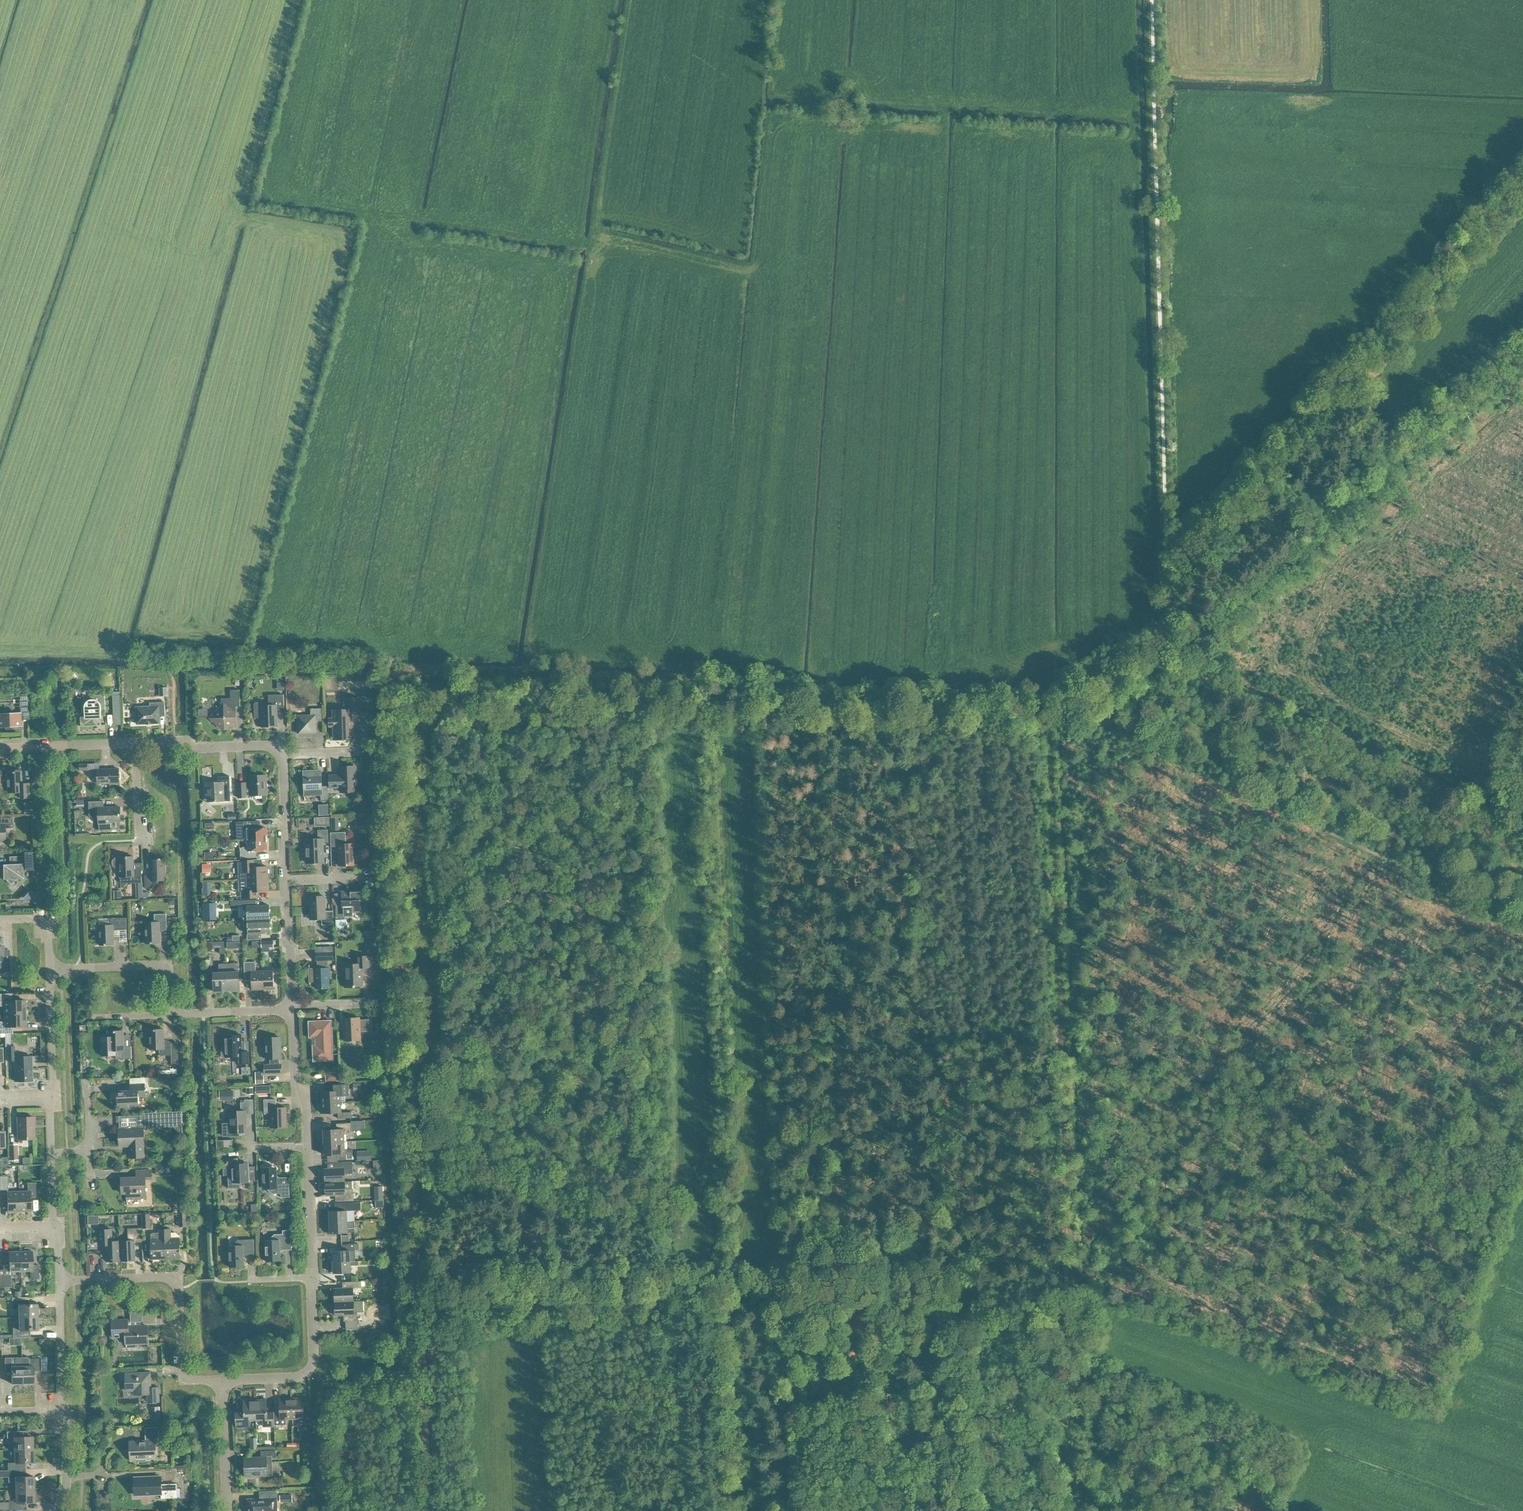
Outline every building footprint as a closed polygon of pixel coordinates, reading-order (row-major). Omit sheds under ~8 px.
[(168,696),(167,687),(159,688),(160,696),(168,696)] [(228,728),(235,720),(235,714),(233,712),(233,706),(240,706),(239,690),(230,690),(230,698),(221,698),(221,706),(210,718),(221,729),(224,725),(228,728)] [(106,716),(105,710),(105,694),(92,695),(92,699),(89,700),(86,702),(85,704),(84,707),(84,713),(85,717),(80,717),(81,726),(102,725),(101,716),(106,716)] [(284,710),(284,694),(268,695),(269,705),(262,705),(262,703),(260,702),(256,702),(254,704),(254,718),(260,718),(261,727),(277,726),(276,710),(284,710)] [(113,714),(121,714),(120,695),(112,695),(113,714)] [(27,708),(26,696),(19,696),(20,712),(12,712),(11,710),(4,710),(4,713),(0,713),(0,727),(21,727),(21,726),(20,726),(20,718),(27,718),(27,708)] [(352,737),(351,712),(359,712),(359,698),(347,698),(347,709),(333,710),(333,719),(328,719),(329,726),(333,726),(334,738),(352,737)] [(137,724),(160,723),(159,716),(165,716),(164,702),(149,703),(150,707),(136,707),(137,724)] [(298,734),(316,733),(316,721),(322,721),(321,708),(310,709),(311,715),(297,716),(298,734)] [(357,791),(356,767),(339,767),(340,775),(329,775),(330,788),(340,787),(340,791),(357,791)] [(11,771),(9,769),(8,771),(6,771),(6,773),(4,775),(6,777),(7,793),(16,792),(16,798),(29,798),(28,782),(21,783),(20,771),(11,771)] [(118,769),(92,770),(92,774),(98,774),(98,783),(110,783),(110,786),(119,786),(118,769)] [(318,777),(318,770),(303,771),(304,795),(321,795),(321,800),(328,800),(328,786),(321,786),(321,777),(318,777)] [(267,795),(266,775),(249,775),(250,787),(246,787),(246,782),(238,783),(238,798),(246,797),(246,793),(250,793),(250,796),(267,795)] [(207,802),(231,801),(230,776),(218,777),(218,782),(206,782),(207,802)] [(104,807),(103,801),(89,801),(89,810),(89,817),(98,817),(99,830),(111,830),(110,821),(120,821),(120,807),(104,807)] [(319,815),(329,815),(328,804),(319,805),(319,815)] [(358,816),(358,825),(370,825),(370,816),(358,816)] [(5,841),(4,828),(12,828),(11,817),(0,817),(0,841),(5,841)] [(338,817),(330,818),(331,830),(338,830),(338,817)] [(248,840),(266,839),(266,828),(260,828),(260,821),(236,822),(237,840),(248,840)] [(323,862),(322,843),(328,843),(328,830),(318,830),(318,839),(304,839),(305,849),(306,849),(307,863),(323,862)] [(346,844),(345,832),(330,833),(331,847),(338,846),(339,866),(354,865),(353,843),(346,844)] [(266,839),(248,840),(248,845),(240,848),(240,858),(256,858),(256,850),(267,850),(266,839)] [(10,883),(13,879),(23,879),(22,870),(32,869),(32,852),(24,852),(23,856),(17,856),(17,864),(2,864),(3,879),(7,879),(10,883)] [(134,863),(134,855),(119,856),(119,857),(117,857),(115,858),(113,859),(112,860),(112,863),(112,865),(114,867),(116,868),(118,868),(119,868),(119,878),(120,878),(120,883),(139,883),(140,891),(142,891),(141,863),(134,863)] [(164,862),(164,859),(150,860),(151,875),(144,875),(145,888),(152,888),(151,880),(165,880),(165,873),(167,873),(169,873),(171,871),(171,869),(171,866),(171,864),(169,863),(167,862),(164,862)] [(254,867),(254,860),(240,860),(240,871),(238,871),(239,880),(268,879),(267,866),(254,867)] [(211,864),(203,864),(203,872),(211,872),(211,864)] [(259,891),(268,891),(268,879),(239,880),(239,892),(241,892),(241,898),(259,898),(259,891)] [(212,891),(211,882),(203,883),(204,891),(212,891)] [(360,902),(360,900),(362,900),(362,891),(341,892),(341,899),(335,899),(336,917),(337,917),(337,920),(336,920),(336,930),(338,930),(341,929),(343,928),(345,926),(346,923),(347,921),(347,919),(345,919),(345,914),(351,914),(351,912),(364,911),(364,902),(360,902)] [(310,919),(321,919),(322,925),(334,925),(333,911),(325,911),(324,896),(307,897),(307,903),(310,906),(310,919)] [(244,920),(270,919),(269,911),(271,910),(269,908),(269,905),(260,905),(260,899),(245,900),(246,904),(247,906),(247,912),(243,916),(244,920)] [(177,900),(167,901),(168,910),(178,909),(177,900)] [(216,903),(203,903),(203,911),(217,911),(216,903)] [(151,922),(145,922),(146,943),(160,943),(160,935),(169,935),(168,929),(168,914),(160,914),(160,912),(150,912),(150,917),(151,922)] [(99,925),(99,938),(100,945),(114,945),(114,938),(113,930),(127,930),(126,918),(108,918),(108,925),(99,925)] [(270,919),(244,920),(244,924),(248,928),(248,934),(270,933),(270,930),(272,928),(270,926),(270,919)] [(3,946),(0,946),(0,972),(10,972),(9,960),(3,960),(3,946)] [(310,969),(309,969),(310,982),(315,982),(316,988),(329,988),(329,977),(330,977),(330,968),(328,968),(327,960),(333,960),(333,951),(332,946),(316,947),(316,952),(316,961),(318,961),(318,968),(313,969),(310,969)] [(369,968),(369,956),(357,956),(357,964),(345,964),(345,979),(344,979),(344,987),(355,987),(355,986),(363,986),(362,968),(369,968)] [(263,989),(262,971),(256,971),(255,962),(244,962),(245,980),(251,980),(252,990),(263,989)] [(214,991),(227,991),(226,963),(219,964),(219,972),(213,972),(214,991)] [(226,963),(227,991),(240,990),(239,963),(226,963)] [(262,971),(263,989),(274,989),(273,970),(262,971)] [(25,1013),(24,1000),(11,1000),(11,993),(0,994),(0,1006),(4,1006),(4,1014),(25,1013)] [(4,1014),(5,1021),(0,1022),(0,1034),(12,1033),(12,1026),(25,1026),(25,1013),(4,1014)] [(372,1019),(359,1019),(359,1017),(343,1018),(344,1041),(360,1040),(360,1032),(372,1031),(372,1019)] [(333,1060),(331,1020),(308,1021),(309,1037),(316,1037),(316,1045),(313,1045),(313,1061),(333,1060)] [(171,1042),(164,1039),(163,1029),(149,1029),(150,1049),(159,1049),(159,1055),(171,1055),(172,1066),(179,1065),(178,1042),(171,1042)] [(124,1035),(123,1030),(109,1031),(109,1036),(101,1037),(101,1056),(116,1055),(116,1059),(132,1059),(131,1035),(124,1035)] [(242,1044),(241,1034),(224,1035),(225,1047),(221,1047),(221,1057),(235,1057),(236,1064),(249,1063),(248,1043),(242,1044)] [(279,1064),(279,1058),(281,1058),(280,1037),(265,1038),(266,1059),(270,1058),(270,1064),(264,1065),(264,1074),(281,1073),(281,1064),(279,1064)] [(14,1056),(14,1046),(7,1046),(7,1061),(14,1061),(14,1081),(32,1081),(31,1056),(14,1056)] [(326,1081),(339,1080),(338,1072),(326,1073),(326,1081)] [(264,1075),(255,1076),(256,1084),(264,1083),(264,1075)] [(353,1091),(361,1091),(361,1083),(352,1084),(353,1091)] [(127,1109),(127,1104),(139,1104),(138,1096),(145,1096),(145,1084),(130,1084),(130,1090),(117,1091),(117,1105),(119,1105),(119,1110),(127,1109)] [(322,1102),(345,1101),(345,1095),(349,1095),(349,1084),(328,1085),(328,1091),(322,1091),(322,1102)] [(276,1108),(276,1099),(264,1100),(264,1113),(270,1113),(270,1127),(287,1127),(286,1107),(276,1108)] [(223,1136),(240,1136),(240,1133),(246,1132),(245,1114),(254,1114),(253,1100),(244,1100),(244,1102),(241,1102),(241,1111),(229,1111),(230,1123),(222,1123),(223,1136)] [(323,1113),(338,1113),(338,1118),(352,1118),(352,1112),(340,1112),(340,1101),(322,1102),(323,1113)] [(138,1127),(118,1128),(119,1146),(129,1146),(130,1158),(144,1157),(143,1145),(144,1145),(143,1128),(163,1127),(182,1126),(181,1111),(162,1112),(142,1113),(140,1115),(137,1115),(138,1127)] [(17,1139),(34,1139),(33,1117),(17,1117),(17,1139)] [(324,1142),(344,1141),(344,1134),(351,1132),(351,1123),(336,1123),(336,1129),(323,1130),(324,1142)] [(218,1147),(234,1146),(234,1138),(218,1139),(218,1147)] [(344,1141),(324,1142),(324,1155),(327,1155),(327,1162),(338,1162),(338,1160),(352,1160),(352,1150),(344,1149),(344,1141)] [(8,1160),(17,1159),(17,1144),(8,1145),(8,1160)] [(370,1151),(356,1151),(357,1160),(370,1160),(370,1151)] [(249,1182),(249,1180),(255,1180),(255,1166),(249,1166),(249,1164),(239,1164),(237,1158),(232,1159),(230,1160),(228,1161),(227,1162),(225,1164),(225,1165),(224,1166),(224,1167),(223,1168),(223,1169),(224,1175),(228,1175),(228,1188),(240,1187),(240,1182),(249,1182)] [(325,1182),(344,1181),(344,1174),(353,1173),(352,1161),(338,1162),(338,1168),(325,1169),(325,1182)] [(279,1179),(277,1177),(276,1167),(262,1167),(263,1189),(267,1189),(272,1194),(281,1193),(281,1197),(290,1197),(289,1179),(279,1179)] [(146,1198),(145,1179),(151,1178),(151,1170),(136,1171),(136,1177),(121,1178),(122,1193),(126,1193),(127,1199),(146,1198)] [(352,1181),(344,1181),(325,1182),(326,1196),(335,1195),(335,1201),(354,1201),(353,1188),(352,1181)] [(18,1191),(19,1211),(31,1211),(30,1197),(36,1197),(35,1183),(27,1183),(27,1191),(18,1191)] [(383,1199),(383,1186),(380,1186),(374,1186),(375,1200),(383,1199)] [(7,1212),(19,1211),(18,1191),(6,1192),(7,1212)] [(327,1222),(347,1221),(347,1215),(354,1214),(354,1210),(347,1210),(346,1206),(348,1206),(348,1205),(349,1205),(349,1203),(340,1203),(341,1210),(327,1211),(327,1222)] [(179,1227),(187,1226),(186,1212),(179,1212),(179,1227)] [(142,1228),(150,1228),(150,1213),(142,1214),(142,1228)] [(354,1221),(347,1221),(327,1222),(328,1233),(355,1232),(354,1221)] [(120,1241),(121,1261),(135,1260),(134,1242),(142,1242),(141,1228),(127,1228),(128,1240),(120,1241)] [(121,1261),(120,1241),(112,1241),(111,1229),(99,1230),(100,1244),(106,1243),(107,1261),(121,1261)] [(152,1259),(166,1259),(165,1229),(159,1230),(159,1232),(152,1232),(151,1234),(152,1259)] [(165,1229),(166,1259),(180,1258),(179,1235),(176,1232),(171,1232),(170,1229),(165,1229)] [(266,1261),(280,1261),(280,1250),(282,1248),(292,1248),(291,1230),(282,1230),(283,1234),(274,1234),(269,1240),(265,1240),(266,1261)] [(230,1267),(244,1266),(243,1256),(245,1254),(254,1253),(254,1239),(237,1240),(232,1245),(229,1245),(230,1267)] [(342,1250),(333,1251),(333,1262),(350,1261),(355,1261),(354,1250),(359,1250),(358,1244),(342,1244),(342,1250)] [(9,1272),(21,1271),(20,1251),(8,1252),(9,1272)] [(20,1251),(21,1271),(30,1271),(30,1278),(38,1278),(38,1264),(32,1265),(32,1251),(20,1251)] [(358,1261),(350,1261),(333,1262),(333,1273),(351,1272),(351,1265),(358,1265),(358,1261)] [(335,1302),(353,1301),(353,1288),(361,1288),(361,1281),(346,1282),(346,1288),(334,1288),(335,1302)] [(18,1317),(37,1317),(37,1304),(25,1304),(25,1297),(21,1297),(14,1297),(11,1297),(12,1309),(18,1309),(18,1317)] [(353,1301),(335,1302),(335,1315),(348,1315),(348,1321),(346,1321),(346,1328),(358,1328),(357,1312),(362,1312),(363,1310),(363,1301),(353,1301)] [(37,1317),(18,1317),(18,1325),(12,1326),(12,1337),(26,1337),(26,1330),(37,1330),(37,1317)] [(141,1326),(141,1319),(112,1320),(113,1336),(126,1336),(126,1344),(133,1343),(133,1342),(148,1341),(147,1326),(141,1326)] [(11,1384),(22,1383),(21,1357),(4,1357),(4,1370),(11,1370),(11,1384)] [(21,1357),(22,1383),(33,1383),(33,1369),(40,1369),(40,1358),(29,1358),(29,1357),(21,1357)] [(150,1388),(150,1373),(125,1374),(126,1390),(134,1390),(134,1394),(148,1394),(148,1402),(158,1402),(157,1387),(150,1388)] [(286,1419),(292,1418),(291,1398),(279,1399),(280,1411),(274,1411),(274,1425),(286,1424),(286,1419)] [(291,1398),(292,1418),(298,1418),(298,1424),(310,1423),(310,1410),(304,1410),(303,1398),(291,1398)] [(255,1400),(256,1419),(263,1419),(263,1426),(274,1426),(274,1414),(267,1414),(267,1399),(255,1400)] [(249,1419),(256,1419),(255,1400),(243,1401),(244,1408),(235,1408),(235,1427),(249,1427),(249,1419)] [(161,1421),(160,1406),(151,1407),(151,1422),(161,1421)] [(146,1461),(146,1459),(156,1458),(155,1438),(158,1438),(158,1427),(145,1427),(145,1440),(129,1441),(130,1460),(138,1459),(138,1462),(146,1461)] [(14,1450),(32,1449),(32,1436),(30,1436),(30,1430),(6,1431),(7,1442),(14,1442),(14,1450)] [(8,1470),(25,1469),(25,1462),(32,1462),(32,1449),(14,1450),(15,1462),(7,1462),(8,1470)] [(276,1457),(276,1450),(261,1451),(261,1456),(244,1457),(245,1477),(273,1475),(272,1458),(276,1457)] [(15,1489),(33,1489),(33,1476),(25,1476),(25,1469),(8,1470),(8,1482),(15,1482),(15,1489)] [(161,1484),(161,1476),(134,1478),(135,1494),(161,1493),(161,1498),(177,1498),(177,1483),(161,1484)] [(9,1510),(21,1509),(21,1502),(34,1502),(33,1489),(15,1489),(16,1498),(8,1498),(9,1510)] [(278,1510),(277,1490),(259,1491),(260,1498),(247,1498),(248,1510),(276,1510),(278,1510)]
